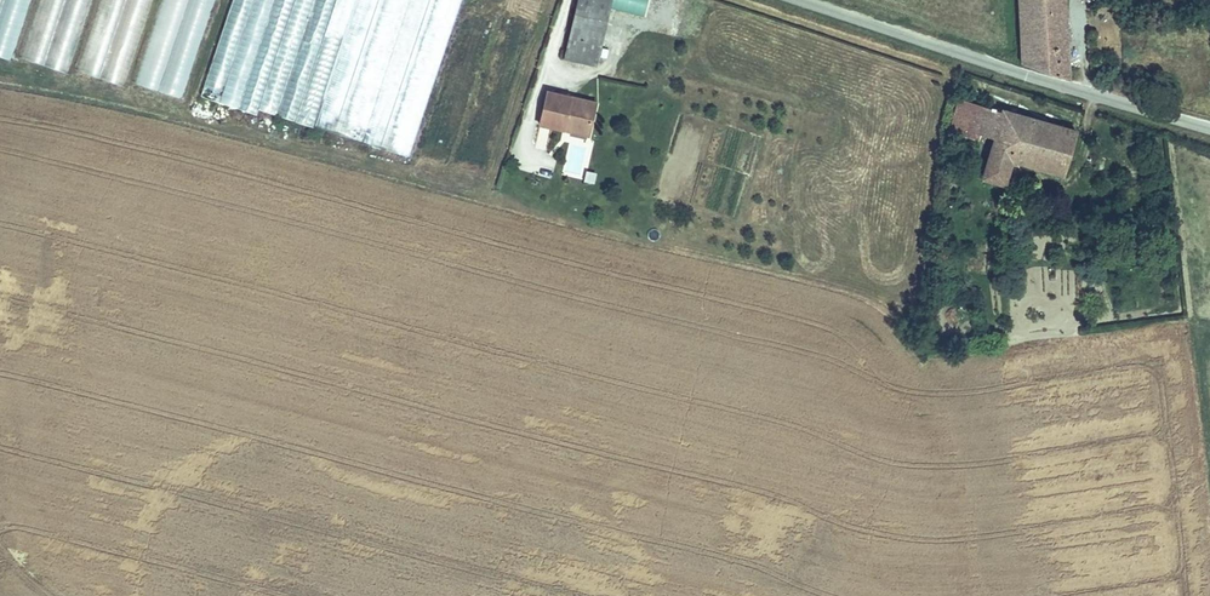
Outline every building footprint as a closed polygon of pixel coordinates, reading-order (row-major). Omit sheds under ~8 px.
[(12,61),(31,0),(0,0),(0,57),(12,61)] [(20,60),(70,74),(92,0),(37,0),(20,60)] [(151,0),(99,0),(77,73),(126,87),(151,0)] [(212,0),(158,0),(135,85),(185,99),(212,0)] [(562,61),(596,68),(600,48),(596,47),(606,0),(575,0),(562,61)] [(689,0),(679,0),(671,29),(680,31),(689,0)] [(1069,79),(1063,0),(1017,0),(1021,62),(1047,61),(1048,73),(1069,79)] [(423,159),(449,166),(492,18),(466,11),(423,159)] [(1112,28),(1112,42),(1122,42),(1122,28),(1112,28)] [(590,135),(596,108),(549,97),(542,130),(565,134),(566,130),(590,135)] [(955,133),(977,140),(979,135),(987,108),(964,101),(955,133)] [(987,108),(979,135),(1000,142),(989,179),(1007,184),(1013,165),(1027,169),(1041,124),(987,108)] [(1027,169),(1069,181),(1082,137),(1041,124),(1027,169)] [(588,144),(589,138),(570,134),(569,141),(588,144)] [(585,182),(594,183),(596,173),(587,171),(585,182)]
